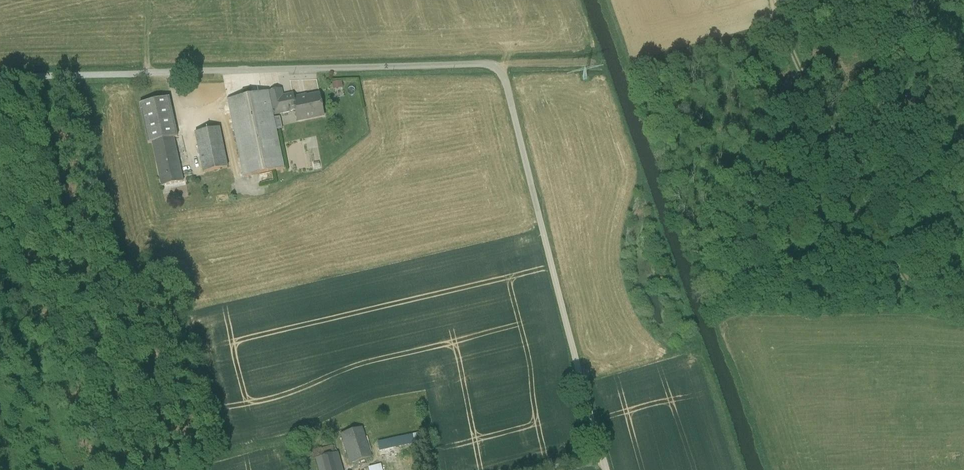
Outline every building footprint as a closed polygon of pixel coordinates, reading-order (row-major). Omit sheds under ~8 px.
[(269,92),(271,105),(285,102),(283,97),(282,90),(269,92)] [(228,100),(245,179),(285,171),(277,134),(275,121),(274,116),(271,105),(269,92),(228,100)] [(271,105),(274,116),(295,111),(297,117),(304,115),(305,120),(324,116),(320,94),(302,98),(301,96),(294,98),(293,95),(283,97),(285,102),(271,105)] [(152,143),(159,177),(181,173),(173,138),(178,137),(169,98),(143,104),(139,105),(148,143),(152,143)] [(281,119),(275,121),(277,134),(284,132),(281,119)] [(220,128),(195,133),(203,172),(227,168),(220,128)] [(183,182),(181,173),(159,177),(161,186),(183,182)] [(362,428),(341,434),(350,463),(371,457),(362,428)] [(415,446),(422,445),(420,434),(378,442),(378,444),(379,451),(415,444),(415,446)] [(339,463),(338,463),(334,447),(315,452),(317,459),(316,459),(320,469),(341,469),(339,463)]
